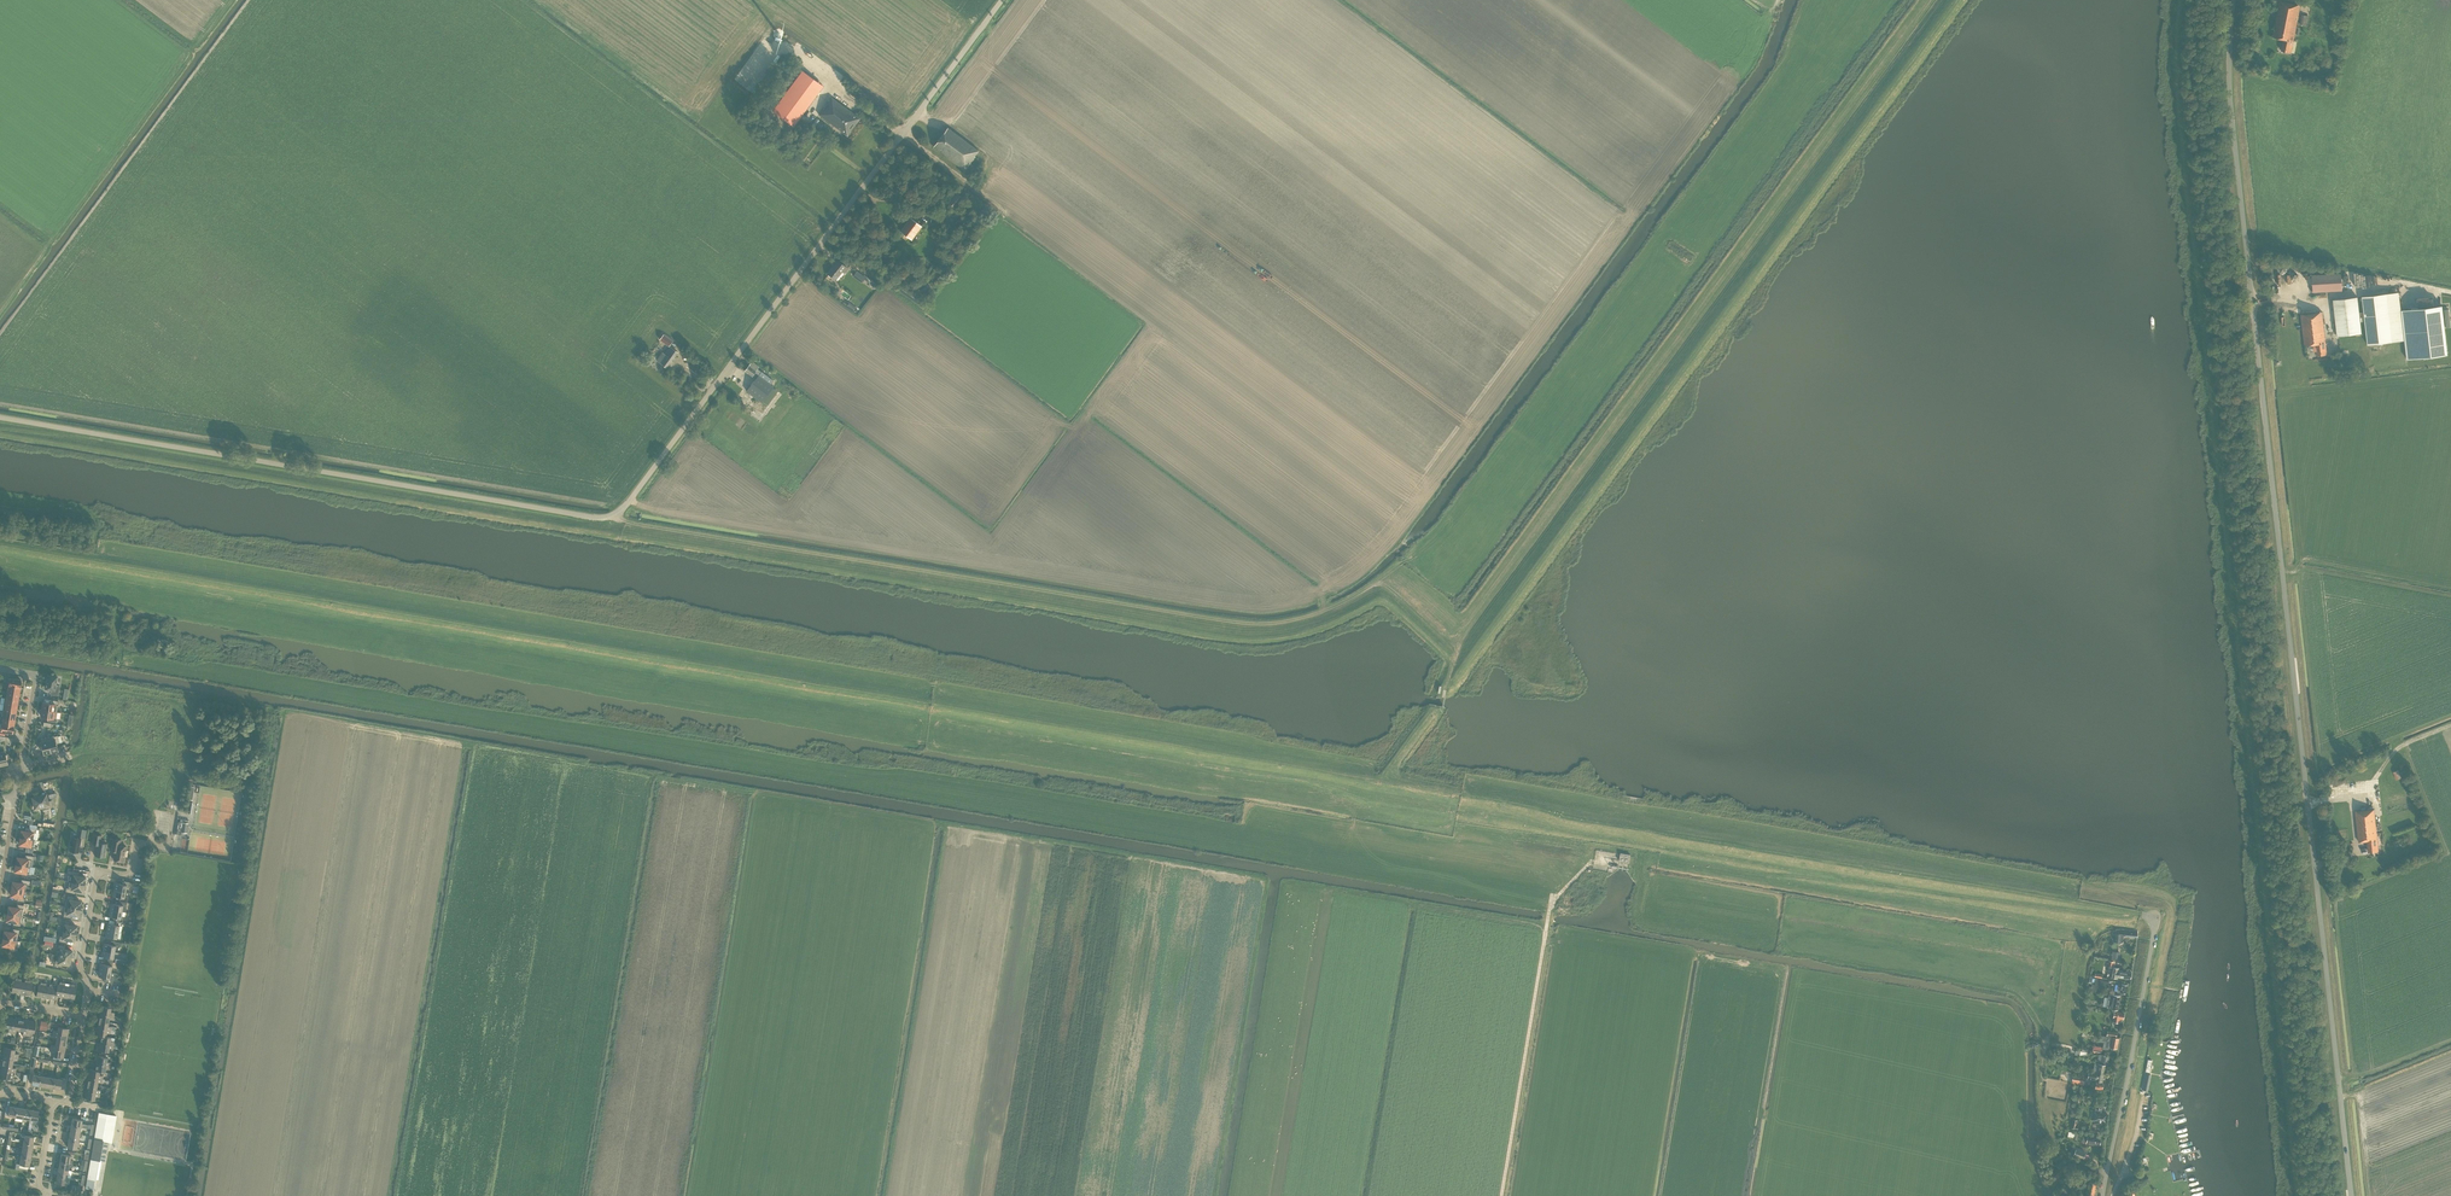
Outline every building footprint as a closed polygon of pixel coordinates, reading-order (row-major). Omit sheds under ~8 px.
[(2280,1),(2275,0),(2272,0),(2270,6),(2279,8),(2273,37),(2284,40),(2281,51),(2291,53),(2301,5),(2280,1)] [(2300,24),(2308,26),(2310,16),(2302,15),(2300,24)] [(794,126),(797,122),(824,86),(802,70),(773,110),(794,126)] [(847,135),(857,122),(860,119),(850,111),(832,98),(820,114),(847,135)] [(979,150),(948,127),(933,147),(965,171),(976,157),(975,156),(979,150)] [(785,144),(786,142),(780,137),(777,141),(783,146),(782,146),(786,149),(788,146),(785,144)] [(963,197),(958,192),(949,202),(954,207),(963,197)] [(913,238),(922,226),(911,218),(902,230),(913,238)] [(845,273),(848,269),(840,262),(838,265),(835,263),(833,266),(833,267),(828,274),(836,280),(843,272),(845,273)] [(862,282),(866,277),(857,270),(853,276),(862,282)] [(2312,275),(2313,292),(2343,291),(2342,273),(2312,275)] [(2360,275),(2360,285),(2368,285),(2368,275),(2360,275)] [(927,283),(922,290),(927,293),(931,287),(927,283)] [(2420,301),(2429,301),(2429,290),(2420,291),(2420,301)] [(2360,322),(2365,321),(2368,345),(2392,342),(2387,294),(2362,296),(2364,312),(2359,312),(2358,297),(2334,300),(2338,336),(2362,333),(2360,322)] [(856,307),(850,302),(847,306),(854,311),(856,307)] [(2417,358),(2447,355),(2441,306),(2411,309),(2417,358)] [(2315,344),(2317,356),(2328,354),(2322,312),(2301,315),(2305,345),(2315,344)] [(669,347),(673,341),(664,334),(660,340),(669,347)] [(664,354),(673,360),(678,352),(670,346),(664,354)] [(663,352),(657,360),(659,361),(667,367),(673,360),(664,354),(663,352)] [(774,387),(779,380),(764,368),(762,371),(758,369),(760,366),(752,361),(745,371),(752,377),(755,372),(759,375),(747,391),(762,402),(763,402),(768,405),(778,391),(774,388),(774,387)] [(56,685),(58,677),(48,675),(46,689),(52,690),(51,694),(58,695),(60,686),(56,685)] [(20,687),(21,680),(8,678),(7,685),(9,685),(20,687)] [(102,684),(101,691),(114,693),(115,687),(102,684)] [(18,699),(19,693),(8,691),(7,698),(18,699)] [(97,697),(96,701),(104,702),(104,699),(113,700),(114,693),(101,691),(100,697),(97,697)] [(133,696),(132,703),(135,704),(134,713),(140,714),(141,714),(143,701),(137,700),(137,697),(133,696)] [(143,701),(141,714),(147,715),(149,706),(153,707),(154,700),(150,699),(149,702),(143,701)] [(58,705),(58,701),(51,700),(51,703),(43,702),(42,709),(58,711),(59,705),(58,705)] [(161,701),(159,708),(163,709),(162,718),(168,719),(171,706),(164,705),(165,701),(161,701)] [(16,711),(17,705),(4,703),(3,709),(16,711)] [(171,706),(168,719),(169,719),(175,720),(177,711),(180,712),(182,704),(177,704),(177,707),(171,706)] [(187,710),(186,718),(190,719),(189,722),(193,723),(194,723),(197,724),(198,724),(201,707),(192,706),(191,710),(187,710)] [(95,708),(94,712),(97,712),(96,719),(109,721),(110,720),(109,720),(110,714),(102,713),(102,709),(95,708)] [(15,718),(16,711),(3,709),(2,716),(15,718)] [(56,718),(58,711),(42,709),(41,716),(48,717),(48,721),(57,722),(58,718),(56,718)] [(15,718),(2,716),(1,723),(14,725),(15,718)] [(92,725),(91,729),(99,730),(99,726),(108,728),(109,722),(109,721),(96,719),(95,725),(92,725)] [(14,725),(1,723),(0,723),(0,734),(5,735),(5,731),(13,732),(14,725)] [(58,736),(54,736),(54,735),(48,737),(51,752),(58,750),(56,743),(60,743),(58,736)] [(89,739),(87,748),(104,751),(104,750),(105,750),(104,750),(105,746),(106,742),(102,741),(103,737),(95,736),(94,740),(89,739)] [(44,754),(51,752),(48,737),(40,739),(42,746),(40,746),(42,750),(43,750),(44,754)] [(78,775),(77,783),(81,784),(82,781),(88,782),(90,770),(89,771),(83,770),(82,776),(78,775)] [(90,770),(88,782),(94,784),(96,771),(90,770)] [(2393,772),(2396,780),(2402,778),(2398,770),(2393,772)] [(96,771),(94,784),(100,785),(102,773),(96,772),(96,771)] [(102,773),(100,785),(106,786),(108,774),(107,774),(102,773)] [(108,774),(106,786),(112,787),(114,775),(109,774),(108,774)] [(114,775),(112,787),(118,788),(120,776),(119,776),(114,775)] [(120,776),(118,788),(124,789),(126,776),(126,777),(121,776),(120,776)] [(126,776),(124,789),(130,790),(132,778),(126,776)] [(132,778),(130,790),(136,791),(136,793),(140,794),(141,786),(138,786),(139,779),(133,778),(132,778)] [(38,794),(34,795),(34,797),(33,797),(35,804),(33,805),(33,808),(42,806),(43,809),(53,807),(52,800),(48,801),(46,794),(38,796),(38,794)] [(234,820),(236,802),(222,800),(220,815),(221,815),(221,817),(223,817),(223,821),(227,821),(227,818),(231,818),(231,820),(234,820)] [(2367,841),(2369,852),(2379,851),(2374,809),(2355,811),(2359,840),(2360,842),(2367,841)] [(179,821),(176,833),(181,834),(181,832),(187,833),(189,820),(181,819),(180,821),(179,821)] [(22,830),(21,837),(33,839),(35,833),(36,833),(37,829),(30,828),(26,827),(25,831),(22,830)] [(105,857),(107,844),(100,843),(102,835),(94,834),(92,844),(97,844),(95,855),(105,857)] [(35,839),(33,839),(21,837),(20,844),(27,845),(26,849),(33,850),(35,839)] [(71,841),(70,848),(70,850),(79,852),(80,845),(84,846),(86,838),(81,837),(81,839),(72,837),(72,841),(71,841)] [(173,849),(179,850),(182,839),(176,837),(173,849)] [(114,860),(124,862),(127,847),(120,845),(121,840),(113,839),(111,851),(116,851),(114,860)] [(197,840),(195,853),(224,857),(226,844),(197,840)] [(1630,862),(1631,855),(1621,853),(1619,861),(1630,862)] [(34,860),(35,856),(25,855),(24,858),(17,857),(16,864),(31,866),(32,860),(34,860)] [(16,864),(15,871),(22,872),(22,876),(36,878),(36,874),(29,873),(31,866),(16,864)] [(70,881),(84,884),(86,877),(79,876),(79,872),(70,870),(69,874),(72,875),(71,881),(70,881)] [(28,884),(30,885),(31,881),(21,879),(21,882),(13,881),(12,889),(23,891),(26,891),(28,884)] [(129,888),(130,882),(122,880),(122,884),(116,883),(116,884),(115,884),(114,889),(126,891),(127,887),(129,888)] [(70,881),(71,881),(69,881),(68,888),(67,888),(66,891),(75,893),(76,890),(83,891),(84,884),(70,881)] [(22,897),(23,891),(12,889),(11,895),(18,897),(18,900),(25,901),(25,898),(22,897)] [(114,889),(113,894),(114,894),(113,896),(119,897),(119,900),(126,902),(127,898),(128,895),(125,895),(126,891),(114,889)] [(66,906),(80,909),(81,902),(74,900),(75,897),(68,895),(66,906)] [(111,904),(110,909),(122,911),(123,908),(123,905),(127,906),(128,902),(126,902),(119,900),(119,901),(118,904),(112,903),(112,904),(111,904)] [(8,913),(22,916),(24,905),(17,904),(16,907),(9,906),(8,913)] [(79,915),(80,909),(66,906),(64,916),(71,918),(72,914),(79,915)] [(121,916),(122,911),(110,909),(109,915),(110,915),(110,916),(116,917),(115,921),(122,922),(123,916),(121,916)] [(21,926),(22,916),(8,913),(7,920),(14,921),(13,925),(21,926)] [(61,930),(75,933),(77,926),(70,925),(70,921),(63,920),(61,930)] [(122,926),(122,922),(115,921),(114,924),(108,923),(108,924),(107,930),(119,932),(120,925),(122,926)] [(17,940),(18,933),(19,934),(20,930),(13,928),(12,932),(5,931),(4,938),(17,940)] [(2138,937),(2138,931),(2122,929),(2116,929),(2115,942),(2123,942),(2124,936),(2138,937)] [(74,940),(75,933),(61,930),(59,941),(66,942),(67,939),(74,940)] [(117,938),(119,932),(107,930),(106,935),(106,936),(117,938)] [(18,940),(17,940),(4,938),(3,945),(10,946),(9,949),(16,951),(18,940)] [(115,952),(116,948),(118,949),(118,946),(120,946),(121,942),(111,941),(111,944),(105,943),(105,945),(104,945),(103,950),(115,952)] [(60,956),(71,958),(72,951),(65,949),(66,946),(59,945),(58,948),(61,949),(60,955),(60,956)] [(114,958),(115,952),(103,950),(102,955),(103,955),(102,956),(114,958)] [(71,958),(60,956),(53,954),(52,961),(56,961),(55,965),(62,967),(63,963),(70,965),(71,958)] [(111,972),(112,965),(101,963),(101,965),(100,965),(99,970),(111,972)] [(2131,979),(2132,973),(2119,971),(2119,968),(2113,967),(2111,977),(2117,978),(2117,977),(2131,979)] [(111,972),(99,970),(98,975),(99,975),(99,977),(104,978),(104,981),(113,983),(114,978),(110,977),(111,972)] [(2109,981),(2096,979),(2093,978),(2091,987),(2096,988),(2097,985),(2108,987),(2109,981)] [(2119,992),(2120,992),(2127,993),(2128,985),(2122,984),(2121,985),(2120,985),(2120,988),(2119,992)] [(2121,996),(2111,994),(2109,994),(2106,1007),(2109,1008),(2118,1010),(2121,996)] [(114,1015),(115,1012),(111,1011),(112,1008),(101,1006),(100,1013),(114,1015)] [(2124,1019),(2124,1016),(2125,1013),(2115,1011),(2113,1021),(2118,1022),(2118,1018),(2124,1019)] [(114,1016),(114,1015),(100,1013),(99,1020),(109,1022),(110,1018),(113,1018),(113,1019),(119,1020),(119,1016),(114,1016)] [(14,1018),(7,1017),(5,1027),(9,1028),(8,1032),(11,1033),(14,1018)] [(21,1020),(14,1018),(11,1033),(14,1033),(15,1029),(19,1030),(21,1020)] [(28,1021),(21,1020),(19,1030),(23,1030),(23,1035),(26,1035),(28,1021)] [(98,1027),(111,1030),(115,1030),(115,1027),(112,1026),(108,1026),(109,1022),(99,1020),(98,1027)] [(35,1022),(28,1021),(26,1035),(26,1037),(25,1040),(28,1040),(30,1032),(34,1032),(35,1022)] [(48,1030),(49,1023),(43,1022),(43,1023),(41,1023),(41,1027),(42,1028),(42,1029),(48,1030)] [(68,1036),(69,1028),(59,1026),(58,1031),(53,1030),(53,1033),(68,1036)] [(98,1027),(96,1035),(101,1035),(106,1036),(107,1036),(107,1032),(111,1033),(114,1033),(115,1030),(111,1030),(98,1027)] [(66,1043),(68,1036),(53,1033),(52,1036),(57,1037),(56,1041),(66,1043)] [(112,1037),(107,1036),(106,1036),(101,1035),(100,1042),(114,1045),(114,1042),(115,1041),(111,1041),(112,1037)] [(2107,1041),(2106,1046),(2118,1049),(2120,1038),(2112,1037),(2101,1035),(2100,1040),(2107,1041)] [(65,1050),(66,1043),(56,1041),(55,1045),(51,1044),(50,1048),(65,1050)] [(113,1048),(114,1045),(100,1042),(99,1050),(109,1051),(109,1048),(113,1048)] [(18,1057),(18,1054),(14,1053),(15,1049),(5,1047),(3,1055),(18,1057)] [(64,1058),(65,1050),(50,1048),(50,1051),(54,1051),(53,1056),(61,1057),(64,1058)] [(2109,1063),(2110,1056),(2099,1054),(2099,1056),(2098,1061),(2100,1061),(2099,1063),(2095,1062),(2093,1071),(2104,1073),(2106,1065),(2108,1065),(2109,1066),(2109,1063)] [(17,1061),(18,1057),(3,1055),(2,1062),(12,1064),(13,1060),(17,1061)] [(110,1065),(111,1062),(107,1061),(108,1058),(98,1056),(96,1063),(110,1065)] [(12,1067),(12,1064),(2,1062),(1,1069),(15,1072),(16,1068),(12,1067)] [(110,1069),(110,1065),(96,1063),(95,1069),(95,1070),(100,1071),(105,1072),(106,1068),(110,1069)] [(95,1070),(95,1069),(90,1068),(89,1076),(103,1079),(103,1075),(100,1075),(100,1071),(95,1070)] [(15,1072),(1,1069),(0,1075),(0,1076),(10,1078),(11,1074),(15,1075),(15,1072)] [(2104,1073),(2093,1071),(2089,1070),(2088,1078),(2099,1081),(2099,1083),(2096,1082),(2095,1088),(2102,1090),(2104,1083),(2102,1083),(2104,1073)] [(41,1076),(42,1072),(38,1071),(38,1075),(33,1074),(32,1084),(39,1085),(41,1076)] [(48,1077),(41,1076),(39,1085),(46,1086),(48,1077)] [(102,1082),(103,1079),(89,1076),(87,1083),(98,1085),(98,1082),(102,1082)] [(53,1087),(55,1078),(48,1077),(46,1086),(53,1087)] [(61,1089),(62,1080),(55,1078),(53,1087),(61,1089)] [(97,1089),(98,1085),(87,1083),(86,1091),(100,1093),(101,1090),(97,1089)] [(100,1096),(100,1093),(86,1091),(85,1098),(95,1100),(96,1096),(100,1096)] [(2101,1113),(2102,1109),(2104,1099),(2098,1098),(2097,1108),(2097,1112),(2095,1112),(2094,1120),(2107,1122),(2108,1114),(2101,1113)] [(16,1116),(17,1107),(10,1106),(8,1115),(16,1116)] [(23,1118),(25,1108),(17,1107),(16,1116),(23,1118)] [(30,1119),(32,1109),(25,1108),(23,1118),(30,1119)] [(30,1119),(29,1123),(30,1123),(32,1123),(33,1123),(33,1120),(37,1120),(39,1111),(32,1109),(30,1119)] [(99,1113),(94,1139),(103,1141),(111,1142),(116,1116),(111,1115),(99,1113)] [(81,1127),(82,1120),(81,1119),(73,1118),(71,1125),(81,1127)] [(79,1134),(81,1127),(71,1125),(70,1133),(79,1134)] [(78,1142),(79,1134),(70,1133),(69,1140),(78,1142)] [(21,1138),(20,1142),(24,1142),(33,1144),(35,1136),(25,1135),(24,1139),(21,1138)] [(2101,1138),(2087,1135),(2084,1135),(2083,1140),(2083,1141),(2089,1143),(2089,1144),(2094,1145),(2094,1143),(2100,1145),(2101,1138)] [(100,1160),(103,1141),(94,1139),(91,1159),(99,1160),(100,1160)] [(77,1149),(78,1142),(69,1140),(68,1147),(77,1149)] [(32,1151),(33,1144),(24,1142),(22,1149),(32,1151)] [(2086,1152),(2076,1149),(2072,1148),(2070,1153),(2074,1155),(2084,1158),(2086,1152)] [(31,1158),(32,1151),(22,1149),(21,1157),(31,1158)] [(73,1160),(70,1160),(71,1155),(61,1153),(60,1161),(72,1163),(73,1160)] [(29,1166),(31,1158),(21,1157),(20,1164),(29,1166)] [(95,1180),(99,1160),(91,1159),(87,1178),(95,1180)] [(72,1166),(72,1163),(60,1161),(59,1168),(68,1170),(69,1166),(72,1166)] [(67,1177),(68,1170),(59,1168),(57,1175),(67,1177)] [(66,1184),(67,1177),(57,1175),(56,1183),(66,1184)] [(87,1178),(86,1188),(90,1188),(94,1189),(95,1180),(87,1178)] [(2086,1195),(2087,1195),(2094,1195),(2096,1183),(2089,1181),(2086,1195)]
